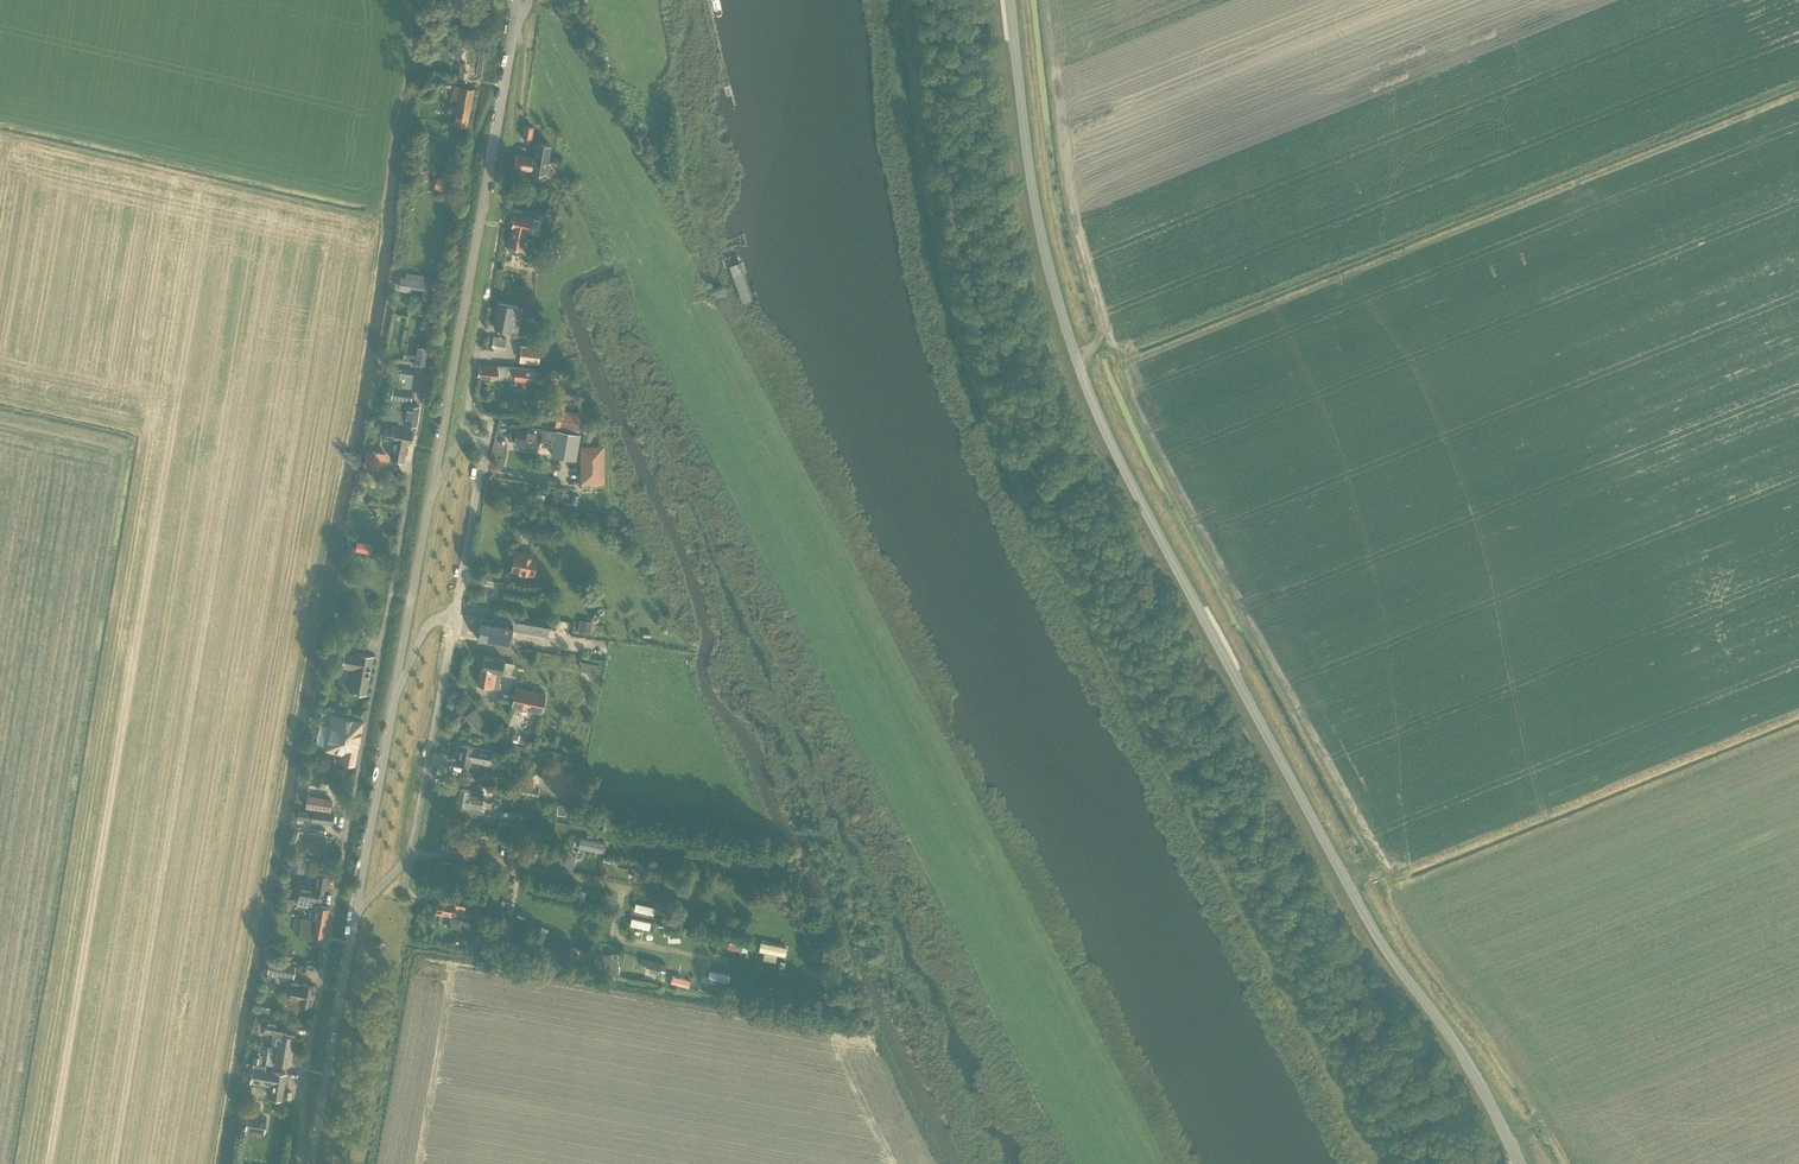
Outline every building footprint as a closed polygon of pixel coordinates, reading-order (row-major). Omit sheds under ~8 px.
[(452,71),(477,75),(482,46),(478,45),(477,40),(469,43),(467,38),(449,44),(451,48),(444,50),(448,69),(452,68),(452,71)] [(457,105),(470,107),(474,89),(454,85),(452,99),(458,100),(457,105)] [(467,126),(470,107),(457,105),(454,124),(467,126)] [(534,126),(530,125),(525,125),(523,137),(532,137),(534,126)] [(546,174),(551,145),(537,142),(534,157),(517,154),(515,167),(532,170),(531,172),(546,174)] [(451,192),(452,187),(453,181),(437,177),(435,188),(451,192)] [(533,217),(515,214),(509,246),(511,246),(510,252),(521,254),(526,230),(532,231),(532,225),(540,226),(541,219),(533,217)] [(558,249),(544,251),(545,259),(559,257),(558,249)] [(413,278),(412,288),(423,290),(422,298),(432,300),(434,281),(413,278)] [(495,328),(509,330),(517,332),(519,319),(517,318),(519,306),(500,302),(499,308),(495,328)] [(504,351),(505,345),(506,339),(494,337),(492,349),(504,351)] [(520,361),(539,363),(540,347),(522,345),(520,361)] [(515,367),(509,366),(498,366),(480,366),(480,377),(498,377),(498,378),(508,379),(514,379),(514,380),(537,382),(537,369),(515,367)] [(392,380),(391,384),(399,385),(401,373),(413,375),(414,373),(414,370),(402,369),(395,368),(393,374),(392,373),(392,380)] [(412,395),(413,391),(393,388),(391,403),(403,404),(399,426),(412,429),(413,425),(417,426),(420,407),(410,405),(412,395)] [(517,400),(515,400),(510,400),(509,409),(516,409),(517,400)] [(556,428),(580,432),(583,413),(559,409),(556,428)] [(412,429),(399,426),(388,424),(384,439),(394,440),(391,457),(405,460),(408,443),(410,443),(412,429)] [(512,424),(509,440),(515,441),(515,442),(541,446),(541,445),(541,441),(542,437),(549,438),(555,439),(554,447),(553,448),(552,456),(564,458),(575,460),(576,455),(579,435),(568,433),(556,430),(556,431),(512,424)] [(585,427),(583,440),(591,441),(593,429),(585,427)] [(605,445),(580,445),(580,484),(605,484),(605,445)] [(387,454),(376,452),(372,451),(369,463),(368,469),(384,471),(387,454)] [(372,483),(371,496),(392,497),(393,485),(372,483)] [(371,553),(372,549),(373,545),(358,542),(357,550),(371,553)] [(516,551),(512,570),(533,573),(536,557),(525,555),(526,553),(516,551)] [(483,625),(481,636),(502,640),(505,619),(483,615),(482,624),(483,625)] [(552,620),(519,615),(517,625),(550,630),(552,620)] [(579,631),(590,633),(592,622),(580,620),(579,631)] [(353,668),(349,689),(367,693),(374,656),(345,651),(342,666),(353,668)] [(480,669),(478,684),(495,687),(500,687),(501,681),(502,673),(504,658),(485,655),(482,670),(480,669)] [(601,664),(582,660),(581,669),(588,671),(593,677),(598,678),(601,664)] [(546,692),(516,686),(511,707),(542,713),(546,692)] [(317,706),(316,714),(325,716),(327,708),(317,706)] [(475,708),(467,716),(470,720),(478,712),(475,708)] [(364,722),(363,722),(333,715),(326,746),(335,748),(334,752),(342,753),(341,761),(356,764),(364,722)] [(490,764),(492,750),(460,744),(457,761),(472,764),(472,761),(490,764)] [(464,770),(463,778),(474,780),(476,772),(464,770)] [(491,774),(489,783),(499,784),(501,776),(491,774)] [(471,790),(465,789),(459,787),(456,803),(462,804),(460,810),(480,814),(484,795),(484,793),(471,790)] [(333,798),(308,795),(306,808),(331,811),(333,798)] [(559,804),(558,812),(567,813),(568,805),(559,804)] [(311,811),(299,810),(298,819),(310,821),(311,811)] [(333,825),(335,815),(313,812),(311,821),(333,825)] [(500,823),(498,831),(512,834),(513,825),(500,823)] [(582,838),(580,847),(605,852),(606,843),(582,838)] [(467,855),(468,849),(469,842),(449,839),(447,851),(467,855)] [(317,906),(320,906),(321,902),(324,889),(327,890),(330,875),(318,872),(315,887),(301,885),(298,904),(309,906),(309,903),(311,903),(311,906),(317,907),(317,906)] [(851,883),(856,877),(851,872),(845,878),(851,883)] [(438,898),(436,912),(453,915),(452,921),(461,923),(464,909),(467,893),(461,892),(460,896),(457,895),(456,901),(438,898)] [(480,898),(477,898),(473,897),(470,909),(478,911),(480,898)] [(747,907),(765,909),(766,903),(748,900),(747,907)] [(293,905),(287,901),(284,906),(290,910),(293,905)] [(637,903),(635,908),(650,912),(651,907),(637,903)] [(330,908),(320,906),(317,906),(317,907),(315,920),(302,918),(299,937),(312,940),(313,935),(325,937),(330,908)] [(499,938),(501,928),(486,925),(485,935),(499,938)] [(673,939),(673,931),(662,931),(662,939),(673,939)] [(726,949),(740,950),(741,940),(731,939),(731,936),(719,935),(719,939),(727,940),(726,949)] [(293,950),(278,949),(277,959),(292,960),(293,950)] [(294,976),(296,966),(277,963),(276,966),(269,965),(268,971),(294,976)] [(287,995),(284,1009),(298,1012),(299,1004),(312,1006),(316,987),(303,984),(303,985),(292,983),(290,995),(287,995)] [(261,1015),(269,1016),(271,1008),(262,1006),(261,1015)] [(259,1030),(262,1016),(256,1015),(253,1029),(259,1030)] [(267,1019),(264,1031),(265,1031),(274,1033),(272,1046),(277,1047),(293,1050),(295,1036),(288,1034),(283,1033),(284,1029),(285,1030),(286,1026),(286,1022),(273,1020),(267,1019)] [(291,1064),(293,1050),(277,1047),(274,1061),(291,1064)] [(265,1066),(266,1062),(266,1058),(252,1055),(251,1063),(254,1064),(265,1066)] [(266,1066),(265,1066),(254,1064),(252,1076),(251,1082),(272,1086),(270,1097),(283,1100),(287,1073),(274,1071),(274,1072),(265,1070),(266,1066)] [(248,1115),(246,1129),(265,1132),(267,1118),(248,1115)]
